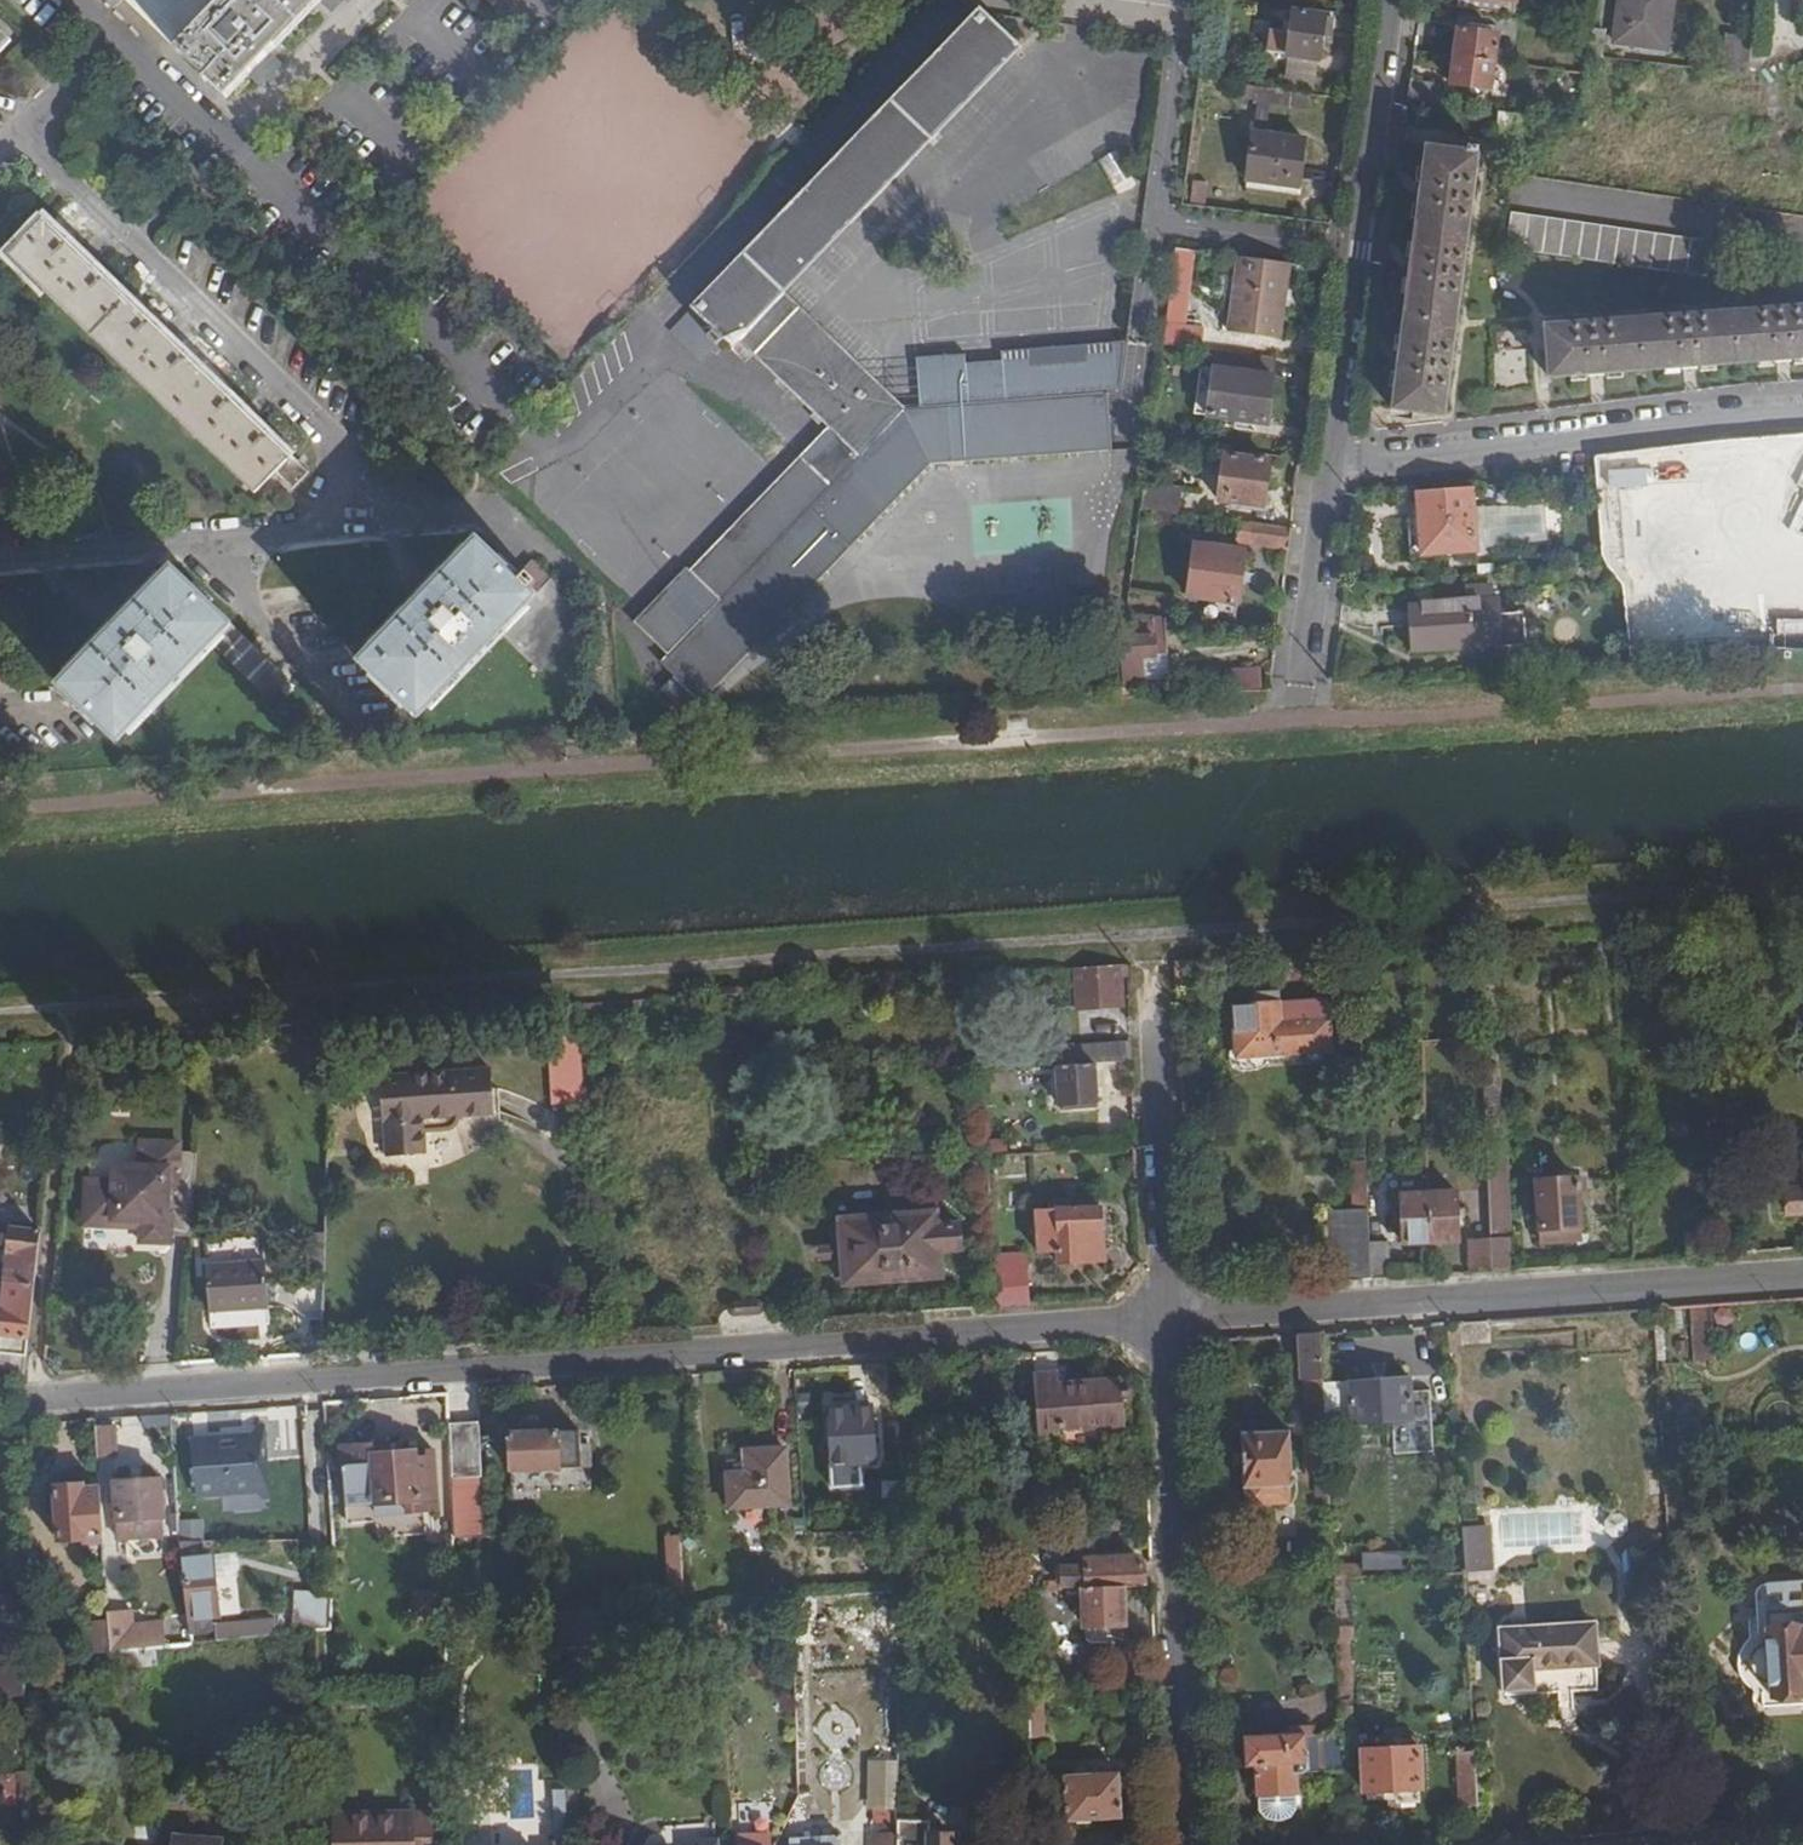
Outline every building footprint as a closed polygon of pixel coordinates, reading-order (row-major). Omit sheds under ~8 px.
[(171,48),(217,0),(127,0),(124,3),(171,48)] [(171,48),(226,103),(250,78),(257,85),(266,76),(271,80),(280,71),(272,63),(274,54),(321,4),(328,11),(338,1),(343,6),(349,0),(217,0),(171,48)] [(1675,0),(1623,0),(1618,44),(1668,51),(1675,0)] [(343,6),(338,1),(328,11),(327,13),(333,19),(344,7),(343,6)] [(1022,52),(982,13),(687,312),(721,345),(733,357),(743,347),(828,430),(680,580),(710,609),(659,661),(700,701),(930,468),(1115,454),(1115,448),(1111,397),(904,413),(783,295),(1022,52)] [(1270,56),(1319,62),(1322,39),(1329,39),(1332,20),(1296,14),(1292,34),(1274,32),(1270,56)] [(1461,28),(1457,57),(1495,62),(1499,33),(1461,28)] [(11,46),(0,35),(0,58),(11,46)] [(1495,62),(1457,57),(1454,83),(1492,88),(1495,62)] [(271,80),(266,76),(257,85),(255,87),(261,93),(272,82),(271,80)] [(1290,92),(1255,87),(1254,100),(1290,105),(1290,92)] [(1290,92),(1290,105),(1308,108),(1310,96),(1290,92)] [(1497,152),(1515,154),(1516,147),(1518,135),(1520,115),(1503,112),(1497,152)] [(1252,133),(1245,181),(1280,185),(1298,188),(1305,140),(1252,133)] [(1441,414),(1481,152),(1470,150),(1470,155),(1429,148),(1392,408),(1441,414)] [(1195,180),(1191,204),(1203,206),(1207,182),(1195,180)] [(1280,185),(1245,181),(1244,190),(1277,197),(1280,185)] [(1728,244),(1515,208),(1508,245),(1722,281),(1728,244)] [(44,221),(8,259),(255,499),(270,483),(275,478),(293,495),(313,475),(294,456),(289,458),(44,221)] [(1176,249),(1174,270),(1184,271),(1186,251),(1176,249)] [(1280,340),(1291,265),(1240,258),(1230,333),(1280,340)] [(1547,325),(1551,376),(1802,359),(1802,306),(1547,325)] [(721,345),(687,312),(674,334),(704,363),(721,345)] [(1276,359),(1206,351),(1197,415),(1267,423),(1276,359)] [(1797,455),(1787,472),(1785,492),(1789,512),(1800,529),(1802,531),(1802,449),(1797,455)] [(1217,503),(1263,507),(1269,461),(1223,456),(1217,503)] [(1477,486),(1422,489),(1426,552),(1480,549),(1477,486)] [(1144,490),(1141,513),(1177,517),(1180,496),(1144,490)] [(1546,542),(1546,507),(1496,507),(1497,543),(1546,542)] [(1240,543),(1289,550),(1292,529),(1242,524),(1240,543)] [(532,598),(475,542),(360,662),(416,717),(498,633),(535,668),(590,611),(553,576),(532,598)] [(1239,603),(1247,551),(1195,546),(1188,596),(1239,603)] [(268,701),(287,682),(171,567),(55,688),(114,745),(210,646),(268,701)] [(1413,651),(1529,643),(1525,586),(1502,587),(1501,597),(1410,603),(1413,651)] [(1126,622),(1121,660),(1124,686),(1146,684),(1145,659),(1170,655),(1167,620),(1126,622)] [(1232,692),(1260,692),(1260,671),(1231,673),(1232,692)] [(1620,932),(1599,933),(1599,945),(1620,945),(1620,932)] [(1128,975),(1128,965),(1075,969),(1078,1007),(1122,1004),(1122,976),(1128,975)] [(1236,1005),(1238,1056),(1331,1051),(1328,1000),(1236,1005)] [(1121,1026),(1121,1010),(1079,1012),(1080,1027),(1121,1026)] [(556,1103),(585,1102),(580,1030),(552,1031),(556,1103)] [(1131,1061),(1130,1042),(1053,1048),(1054,1067),(1096,1063),(1131,1061)] [(1096,1063),(1054,1067),(1055,1104),(1100,1101),(1096,1063)] [(496,1113),(492,1071),(380,1079),(383,1122),(387,1122),(389,1157),(426,1155),(425,1131),(449,1129),(459,1122),(463,1116),(496,1113)] [(1495,1132),(1486,1132),(1489,1247),(1491,1271),(1510,1270),(1504,1141),(1495,1141),(1495,1132)] [(190,1240),(196,1153),(182,1153),(181,1145),(140,1144),(140,1169),(113,1168),(112,1185),(86,1183),(85,1228),(140,1230),(140,1245),(169,1247),(170,1239),(190,1240)] [(1348,1272),(1349,1282),(1370,1281),(1369,1260),(1365,1163),(1351,1164),(1353,1213),(1330,1214),(1332,1273),(1348,1272)] [(1540,1240),(1575,1240),(1579,1236),(1576,1180),(1536,1181),(1540,1240)] [(1786,1193),(1786,1215),(1802,1214),(1802,1192),(1786,1193)] [(1454,1193),(1428,1194),(1430,1242),(1457,1241),(1454,1193)] [(1430,1242),(1428,1194),(1400,1196),(1401,1244),(1430,1242)] [(1057,1213),(1099,1211),(1099,1202),(1057,1202),(1057,1213)] [(1056,1229),(1057,1256),(1057,1266),(1101,1265),(1099,1211),(1057,1213),(1033,1213),(1035,1230),(1056,1229)] [(848,1283),(932,1276),(931,1254),(958,1252),(958,1226),(912,1228),(911,1219),(843,1224),(844,1229),(830,1230),(834,1279),(849,1279),(848,1283)] [(32,1285),(38,1232),(11,1229),(5,1282),(32,1285)] [(1037,1256),(1057,1256),(1056,1229),(1035,1230),(1037,1256)] [(1491,1271),(1489,1247),(1474,1247),(1475,1273),(1491,1271)] [(287,1305),(289,1260),(232,1257),(229,1302),(287,1305)] [(995,1309),(1026,1307),(1023,1257),(991,1259),(995,1309)] [(1369,1260),(1370,1281),(1385,1280),(1384,1260),(1369,1260)] [(32,1285),(5,1282),(0,1325),(0,1352),(25,1355),(32,1285)] [(1321,1333),(1300,1334),(1309,1479),(1328,1479),(1321,1333)] [(28,1356),(0,1354),(0,1359),(0,1370),(27,1371),(28,1356)] [(1352,1427),(1412,1423),(1410,1392),(1410,1378),(1349,1383),(1352,1427)] [(1037,1434),(1122,1429),(1121,1387),(1056,1392),(1055,1380),(1032,1380),(1037,1434)] [(1410,1392),(1412,1423),(1413,1430),(1433,1429),(1431,1391),(1410,1392)] [(873,1407),(824,1409),(830,1490),(861,1488),(860,1461),(875,1461),(873,1407)] [(447,1422),(452,1535),(483,1536),(480,1422),(447,1422)] [(1293,1487),(1290,1431),(1240,1432),(1241,1486),(1246,1486),(1247,1505),(1290,1503),(1289,1487),(1293,1487)] [(510,1436),(510,1470),(586,1469),(586,1452),(576,1451),(576,1434),(510,1436)] [(193,1438),(196,1492),(266,1489),(264,1441),(224,1442),(223,1436),(193,1438)] [(392,1442),(343,1446),(348,1504),(373,1503),(373,1513),(439,1508),(435,1454),(416,1456),(415,1450),(392,1452),(392,1442)] [(728,1507),(788,1506),(783,1449),(743,1451),(743,1459),(725,1461),(728,1507)] [(118,1519),(163,1516),(161,1478),(116,1481),(118,1519)] [(103,1544),(99,1485),(82,1486),(80,1483),(54,1485),(59,1541),(85,1539),(85,1546),(103,1544)] [(1488,1523),(1460,1524),(1463,1571),(1491,1569),(1488,1523)] [(193,1541),(178,1540),(188,1634),(204,1633),(202,1617),(220,1616),(215,1557),(195,1558),(193,1541)] [(667,1588),(680,1588),(678,1558),(666,1559),(667,1588)] [(1085,1568),(1136,1567),(1134,1559),(1086,1560),(1085,1568)] [(1122,1589),(1141,1590),(1140,1566),(1136,1567),(1085,1568),(1060,1569),(1060,1592),(1082,1591),(1122,1589)] [(1332,1568),(1333,1579),(1390,1577),(1390,1567),(1332,1568)] [(1122,1630),(1122,1589),(1082,1591),(1082,1631),(1122,1630)] [(23,1691),(21,1658),(24,1592),(0,1590),(0,1609),(2,1609),(3,1649),(0,1649),(0,1691),(23,1691)] [(310,1628),(331,1629),(332,1603),(310,1601),(310,1628)] [(1767,1614),(1768,1647),(1750,1647),(1750,1679),(1771,1679),(1771,1707),(1802,1705),(1802,1612),(1767,1614)] [(109,1649),(107,1615),(90,1616),(91,1652),(109,1649)] [(216,1640),(277,1635),(277,1623),(216,1628),(216,1640)] [(1600,1690),(1597,1624),(1498,1629),(1502,1695),(1600,1690)] [(119,1631),(120,1649),(150,1647),(148,1629),(119,1631)] [(1051,1753),(1051,1697),(1027,1698),(1028,1753),(1051,1753)] [(1304,1734),(1243,1736),(1244,1765),(1255,1765),(1256,1795),(1293,1792),(1293,1773),(1305,1772),(1304,1737),(1304,1734)] [(1305,1772),(1342,1770),(1341,1748),(1340,1735),(1304,1737),(1305,1772)] [(1419,1747),(1363,1748),(1365,1792),(1396,1791),(1396,1802),(1417,1801),(1418,1790),(1420,1790),(1419,1747)] [(1459,1807),(1478,1805),(1475,1752),(1456,1754),(1459,1807)] [(866,1757),(865,1791),(894,1792),(896,1758),(866,1757)] [(513,1768),(517,1844),(531,1844),(530,1831),(548,1830),(545,1766),(513,1768)] [(15,1806),(16,1775),(0,1774),(0,1806),(15,1806)] [(1064,1822),(1118,1820),(1117,1775),(1043,1778),(1043,1814),(1064,1813),(1064,1822)] [(567,1789),(550,1790),(552,1842),(542,1842),(542,1844),(570,1844),(567,1789)] [(432,1817),(335,1818),(335,1844),(432,1844),(432,1817)] [(899,1844),(958,1844),(953,1844),(953,1836),(930,1836),(930,1822),(899,1821),(900,1824),(899,1844)] [(900,1824),(875,1825),(874,1844),(899,1844),(900,1824)] [(783,1829),(741,1831),(742,1844),(777,1844),(783,1829)] [(221,1841),(176,1836),(175,1844),(220,1844),(221,1841)]
